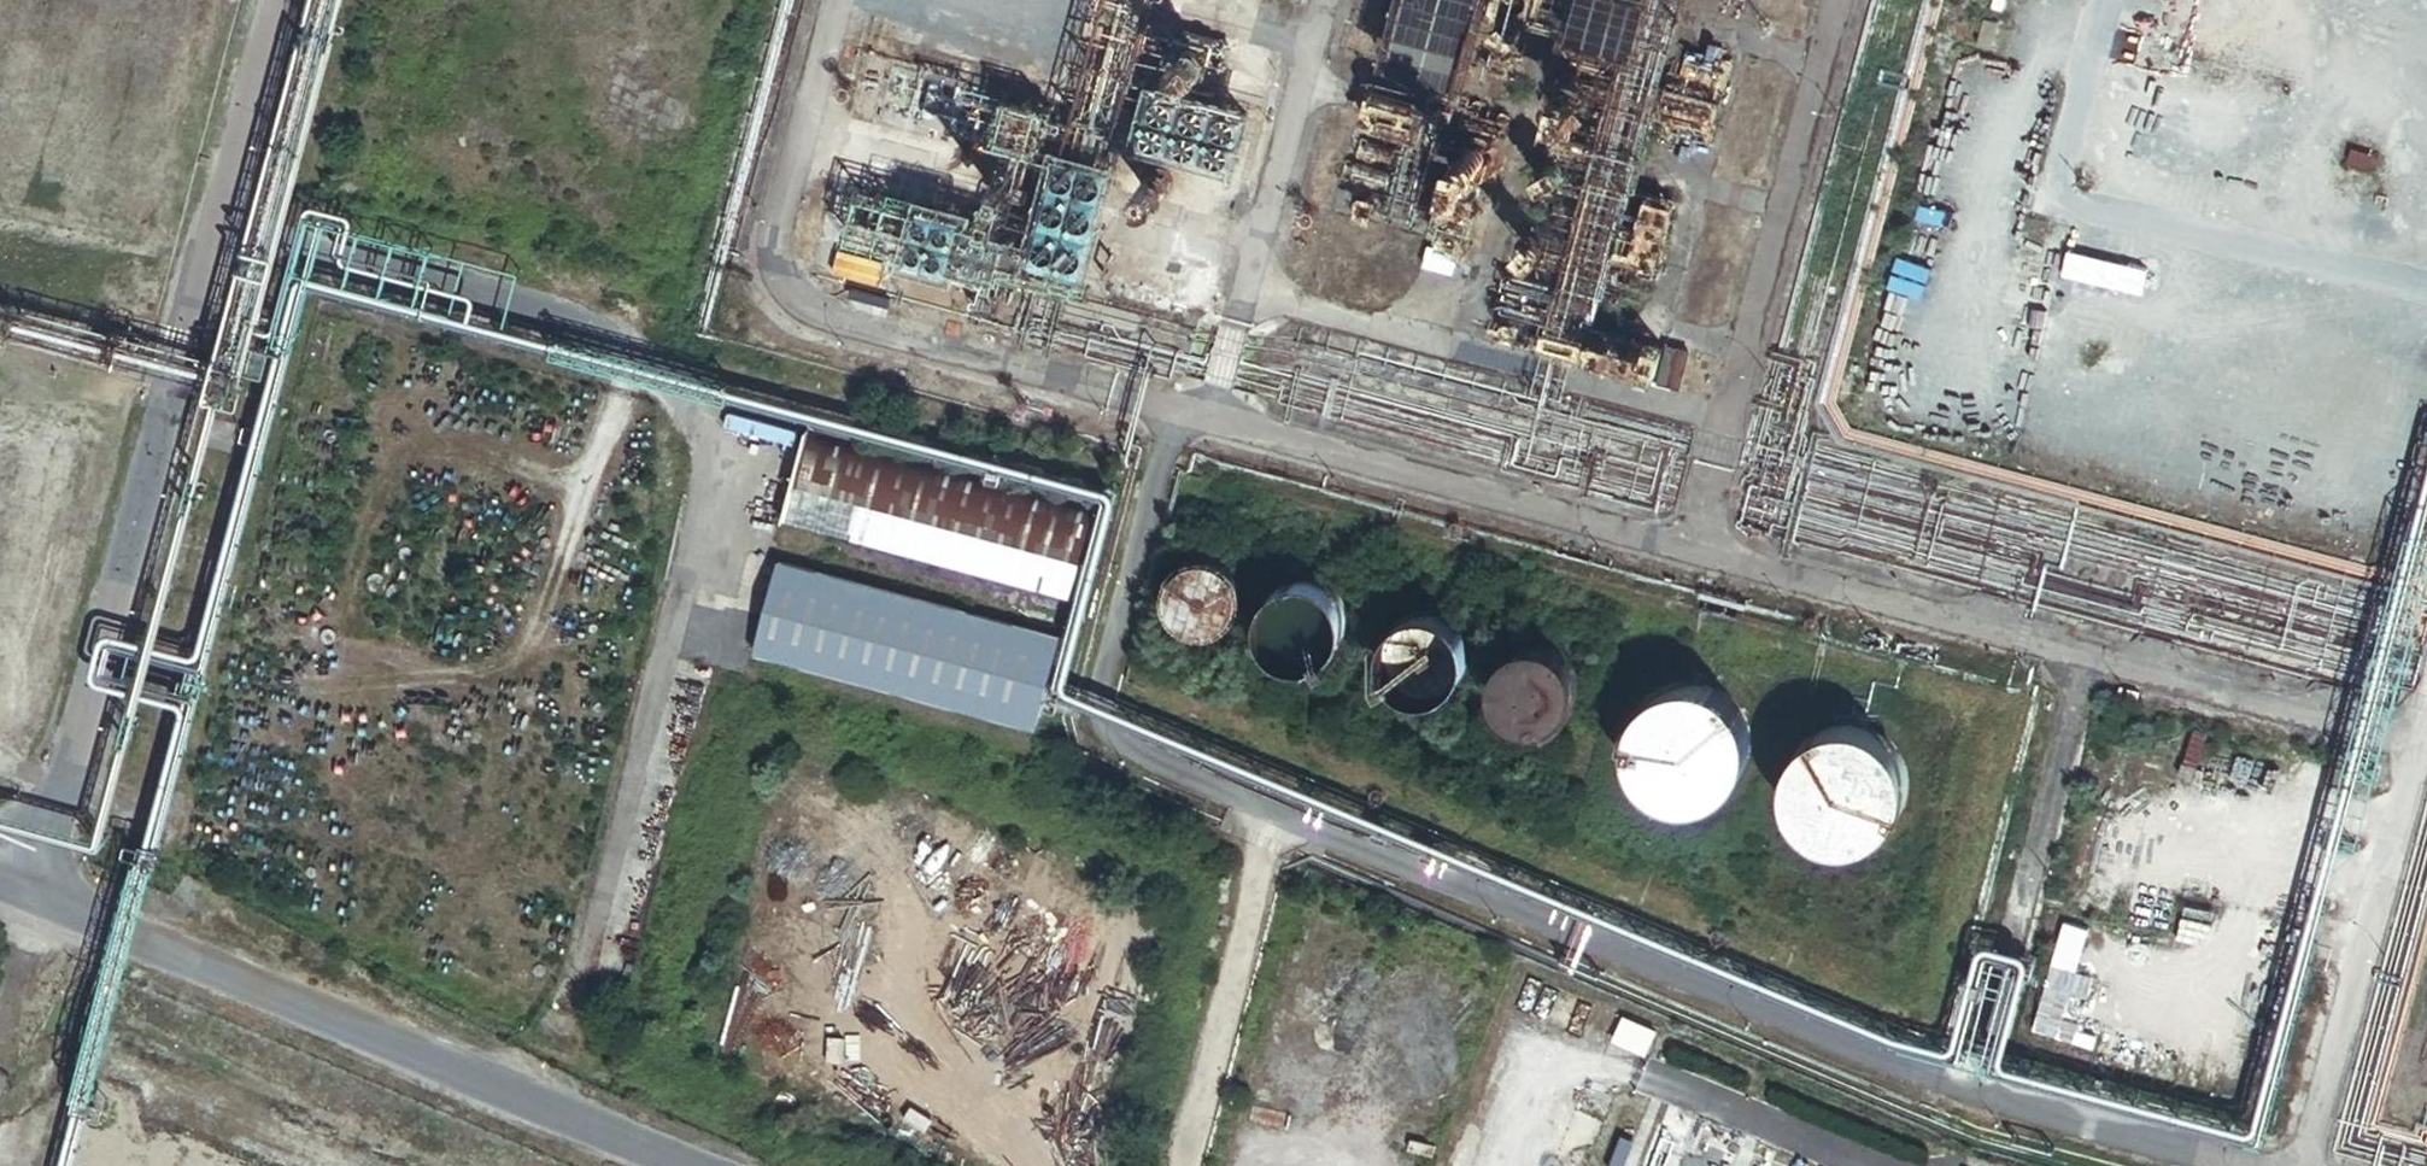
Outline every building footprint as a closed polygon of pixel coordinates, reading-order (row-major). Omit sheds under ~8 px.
[(1482,0),(1407,0),(1389,66),(1458,85),(1482,0)] [(1457,257),(1428,249),(1423,267),(1452,275),(1457,257)] [(950,296),(929,289),(927,298),(947,304),(950,296)] [(1679,391),(1689,355),(1667,349),(1657,385),(1679,391)] [(1087,521),(805,445),(782,529),(1065,604),(1087,521)] [(1243,610),(1243,605),(1243,600),(1242,595),(1241,590),(1238,585),(1235,580),(1232,577),(1228,573),(1224,570),(1220,567),(1215,566),(1210,564),(1205,564),(1200,563),(1194,564),(1190,565),(1185,567),(1180,570),(1176,573),(1172,576),(1169,580),(1166,585),(1164,589),(1162,594),(1161,599),(1161,605),(1161,609),(1162,615),(1163,620),(1166,624),(1168,629),(1172,633),(1176,636),(1180,639),(1184,642),(1189,644),(1194,645),(1199,646),(1204,646),(1209,645),(1214,644),(1219,642),(1224,640),(1228,637),(1232,633),(1235,629),(1238,625),(1240,620),(1242,615),(1243,610)] [(1054,645),(776,570),(752,658),(1031,733),(1054,645)] [(1342,635),(1343,631),(1342,625),(1341,620),(1340,615),(1338,610),(1335,606),(1332,602),(1328,599),(1324,596),(1319,593),(1315,591),(1309,589),(1305,589),(1299,589),(1294,589),(1289,591),(1284,592),(1280,595),(1275,598),(1272,601),(1268,606),(1265,610),(1263,614),(1261,620),(1261,624),(1260,630),(1260,635),(1261,640),(1263,645),(1265,649),(1268,654),(1271,658),(1275,662),(1279,665),(1284,667),(1289,669),(1293,670),(1299,671),(1304,671),(1309,671),(1314,669),(1319,667),(1323,665),(1327,662),(1331,658),(1335,654),(1338,650),(1340,645),(1341,641),(1342,635)] [(1465,666),(1465,661),(1465,656),(1464,651),(1463,646),(1461,641),(1458,637),(1454,633),(1451,630),(1447,626),(1442,624),(1437,622),(1432,621),(1427,620),(1422,620),(1417,620),(1412,622),(1407,623),(1403,626),(1398,629),(1394,632),(1391,636),(1388,641),(1386,645),(1384,650),(1383,655),(1383,661),(1383,666),(1384,671),(1386,676),(1388,681),(1391,685),(1394,689),(1397,692),(1402,696),(1406,698),(1411,700),(1416,702),(1421,702),(1427,702),(1432,702),(1437,700),(1441,698),(1446,696),(1450,693),(1454,689),(1457,686),(1460,681),(1463,676),(1464,672),(1465,666)] [(1578,697),(1578,691),(1578,686),(1577,681),(1576,676),(1573,671),(1571,667),(1567,663),(1563,659),(1559,656),(1555,654),(1550,652),(1545,650),(1540,650),(1535,650),(1529,650),(1524,651),(1520,653),(1515,656),(1511,659),(1507,662),(1504,666),(1501,670),(1499,675),(1497,680),(1496,685),(1496,690),(1496,696),(1497,700),(1498,706),(1501,711),(1503,715),(1506,719),(1510,723),(1515,726),(1519,728),(1524,730),(1529,731),(1534,732),(1539,732),(1544,731),(1549,730),(1554,728),(1559,726),(1563,723),(1567,719),(1570,716),(1573,711),(1575,706),(1577,701),(1578,697)] [(1748,765),(1750,757),(1751,750),(1750,742),(1749,734),(1746,727),(1743,720),(1739,714),(1735,708),(1729,703),(1723,698),(1716,694),(1709,691),(1702,690),(1694,689),(1686,688),(1679,689),(1671,691),(1664,694),(1658,698),(1651,702),(1646,707),(1641,713),(1637,719),(1634,726),(1631,734),(1630,741),(1629,749),(1629,756),(1631,764),(1633,771),(1636,778),(1640,784),(1645,790),(1651,796),(1657,800),(1664,804),(1671,807),(1678,809),(1685,810),(1693,810),(1701,809),(1708,807),(1715,804),(1722,800),(1728,796),(1734,791),(1739,785),(1743,779),(1746,772),(1748,765)] [(1901,810),(1902,803),(1903,795),(1902,788),(1901,780),(1899,773),(1895,766),(1891,759),(1887,754),(1881,748),(1875,744),(1868,740),(1861,737),(1853,735),(1846,734),(1839,734),(1831,735),(1824,737),(1817,739),(1810,743),(1804,747),(1798,753),(1793,758),(1789,765),(1786,772),(1783,779),(1782,786),(1781,794),(1782,802),(1783,809),(1785,817),(1788,823),(1793,830),(1797,836),(1803,841),(1809,846),(1815,849),(1823,852),(1830,854),(1837,855),(1845,855),(1853,854),(1860,853),(1867,850),(1874,846),(1880,842),(1886,836),(1890,831),(1895,824),(1898,817),(1901,810)] [(1653,1036),(1619,1022),(1609,1044),(1644,1059),(1653,1036)]
